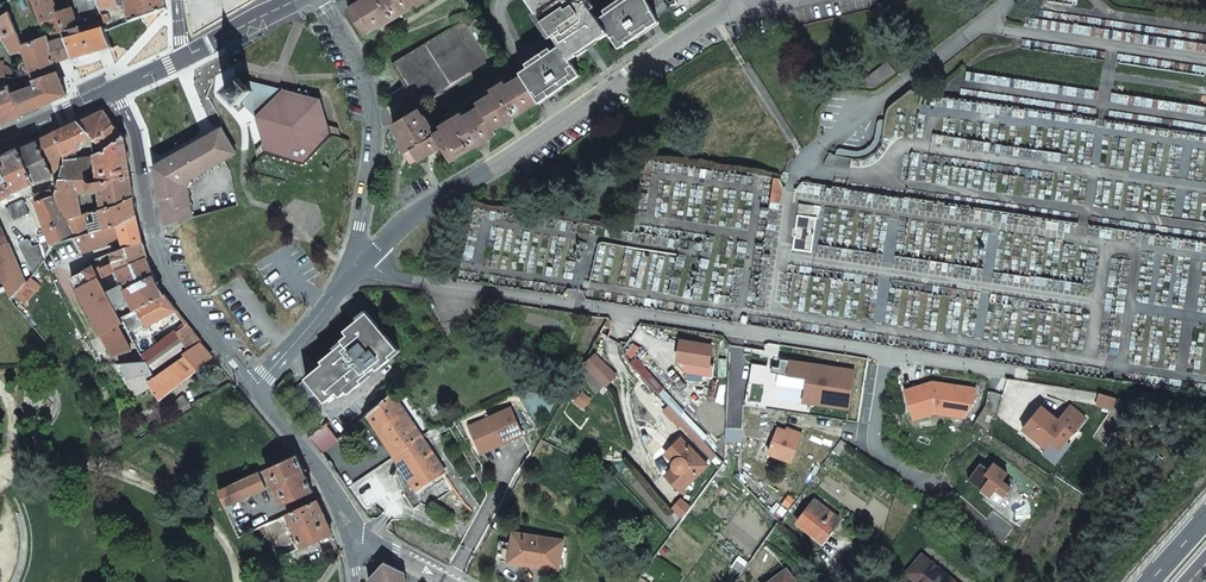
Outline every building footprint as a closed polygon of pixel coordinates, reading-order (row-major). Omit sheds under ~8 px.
[(52,0),(32,0),(33,4),(32,5),(40,24),(57,17),(60,24),(62,30),(63,32),(75,28),(77,34),(66,37),(72,57),(109,46),(110,46),(104,29),(103,27),(84,32),(82,25),(77,27),(70,8),(57,12),(52,0)] [(166,6),(165,0),(97,0),(99,8),(117,6),(117,5),(128,4),(130,19),(166,6)] [(347,10),(363,36),(377,27),(379,29),(409,11),(408,9),(416,5),(417,8),(430,0),(364,0),(347,10)] [(657,19),(656,17),(647,0),(527,0),(559,48),(521,74),(523,77),(539,103),(578,77),(570,64),(578,58),(577,57),(600,41),(600,42),(609,37),(618,49),(658,21),(657,19)] [(667,11),(661,0),(647,0),(656,17),(667,11)] [(50,49),(48,42),(49,42),(48,37),(36,40),(36,41),(22,45),(8,12),(7,12),(0,17),(0,36),(12,54),(23,50),(34,79),(57,70),(54,62),(55,62),(50,49)] [(111,20),(108,13),(100,15),(102,19),(103,23),(111,20)] [(40,24),(42,31),(60,24),(57,17),(40,24)] [(103,23),(102,19),(82,25),(84,32),(103,27),(104,26),(103,23)] [(392,65),(418,108),(492,63),(480,43),(482,41),(476,32),(473,33),(466,21),(392,65)] [(63,32),(65,37),(66,37),(77,34),(75,28),(63,32)] [(65,37),(63,32),(62,30),(56,32),(58,39),(65,37)] [(72,57),(66,37),(65,37),(58,39),(49,42),(48,42),(50,49),(55,62),(72,57)] [(871,60),(874,71),(863,79),(870,89),(895,71),(893,68),(904,65),(901,52),(871,60)] [(13,78),(9,68),(8,67),(6,66),(5,65),(3,65),(2,61),(0,62),(0,77),(5,77),(13,78)] [(31,88),(39,108),(67,95),(57,70),(34,79),(37,86),(31,88)] [(208,74),(201,78),(205,84),(212,80),(208,74)] [(39,108),(31,88),(20,92),(16,78),(13,78),(5,77),(7,83),(9,87),(21,116),(39,108)] [(539,103),(523,77),(506,88),(503,84),(495,88),(498,92),(478,104),(481,108),(462,119),(460,115),(452,120),(454,124),(435,135),(430,128),(432,127),(425,116),(424,117),(419,110),(393,125),(404,144),(401,146),(412,163),(418,159),(419,161),(442,147),(451,161),(477,145),(478,146),(489,140),(488,138),(495,134),(493,130),(501,125),(502,127),(513,120),(512,119),(539,103)] [(256,117),(263,144),(255,151),(258,160),(252,166),(253,167),(256,176),(311,189),(350,150),(348,141),(341,139),(338,128),(328,125),(320,100),(308,96),(307,90),(302,94),(300,89),(296,93),(283,89),(279,96),(251,89),(246,85),(240,78),(225,93),(240,106),(243,103),(245,105),(256,117)] [(251,81),(246,85),(251,89),(279,96),(283,89),(265,88),(251,81)] [(21,116),(9,87),(0,91),(0,125),(21,116)] [(893,102),(919,107),(921,91),(910,90),(893,102)] [(112,123),(104,111),(80,123),(90,134),(105,150),(123,136),(112,123)] [(90,134),(80,123),(54,134),(62,152),(63,154),(64,155),(80,146),(81,144),(80,141),(90,134)] [(236,150),(223,128),(207,137),(209,140),(154,170),(161,209),(163,209),(167,227),(168,227),(195,217),(189,190),(193,183),(192,180),(225,161),(224,158),(236,150)] [(62,152),(54,134),(20,149),(34,182),(34,183),(54,174),(52,171),(47,159),(60,153),(62,152)] [(123,136),(105,150),(96,154),(96,157),(99,180),(131,178),(126,139),(123,136)] [(209,140),(207,137),(156,165),(154,166),(154,170),(209,140)] [(851,157),(854,157),(855,157),(856,150),(855,150),(847,149),(841,148),(839,148),(838,156),(851,158),(851,157)] [(20,149),(0,158),(0,200),(13,194),(14,192),(34,183),(34,182),(20,149)] [(52,171),(58,169),(60,153),(47,159),(52,171)] [(88,180),(92,157),(63,159),(60,173),(59,182),(88,180)] [(88,180),(99,180),(96,157),(92,157),(88,180)] [(116,207),(135,199),(131,178),(99,180),(88,180),(59,182),(59,183),(57,191),(57,195),(68,219),(82,215),(76,192),(88,190),(89,191),(100,190),(103,210),(116,207)] [(779,203),(783,186),(780,179),(774,178),(770,201),(779,203)] [(34,196),(36,202),(55,195),(53,191),(52,190),(51,190),(34,196)] [(55,195),(36,202),(41,218),(44,224),(46,229),(67,223),(55,195)] [(106,228),(138,218),(135,199),(116,207),(103,210),(102,211),(106,228)] [(9,208),(11,213),(14,221),(29,215),(23,200),(8,206),(9,208)] [(797,214),(813,216),(814,205),(799,203),(797,214)] [(102,211),(95,212),(100,230),(106,228),(102,211)] [(82,215),(68,219),(70,222),(75,232),(77,238),(90,233),(84,215),(82,215)] [(123,238),(127,247),(144,243),(138,218),(106,228),(100,230),(92,233),(90,233),(77,238),(75,239),(74,239),(81,252),(123,238)] [(74,239),(75,239),(67,223),(46,229),(47,232),(54,246),(74,239)] [(12,300),(25,285),(0,229),(0,274),(12,300)] [(127,247),(111,253),(115,263),(101,270),(104,278),(118,271),(147,258),(144,243),(127,247)] [(147,258),(118,271),(127,291),(154,277),(147,258)] [(94,268),(93,269),(87,272),(92,282),(78,290),(109,348),(111,348),(116,357),(138,349),(121,318),(115,306),(111,299),(100,280),(94,268)] [(135,311),(164,294),(161,290),(154,277),(127,291),(111,299),(115,306),(130,299),(135,311)] [(152,325),(177,310),(164,294),(135,311),(121,318),(138,349),(141,355),(142,356),(160,342),(152,325)] [(115,306),(121,318),(135,311),(130,299),(115,306)] [(393,361),(390,358),(399,351),(368,314),(346,332),(349,337),(343,342),(345,345),(323,362),(326,364),(307,380),(326,403),(338,394),(341,398),(347,393),(350,395),(364,384),(362,381),(376,370),(378,372),(393,361)] [(201,343),(203,341),(188,323),(178,331),(177,330),(165,339),(160,342),(142,356),(145,362),(147,362),(156,377),(186,357),(185,355),(201,343)] [(161,334),(165,339),(177,330),(175,328),(173,330),(170,327),(161,334)] [(709,365),(712,346),(681,341),(678,360),(709,365)] [(185,355),(186,357),(198,371),(213,359),(201,343),(185,355)] [(616,375),(596,354),(586,363),(606,384),(616,375)] [(186,357),(156,377),(149,381),(152,386),(160,401),(198,371),(186,357)] [(808,363),(790,360),(788,375),(807,378),(815,379),(811,403),(849,409),(854,369),(826,365),(826,367),(807,364),(808,363)] [(145,362),(119,364),(137,394),(152,386),(149,381),(156,377),(147,362),(145,362)] [(807,378),(803,402),(811,403),(815,379),(807,378)] [(905,389),(913,415),(935,408),(953,411),(966,413),(974,402),(976,388),(933,381),(905,389)] [(1115,398),(1115,397),(1100,393),(1097,404),(1107,407),(1112,409),(1115,398)] [(408,447),(422,438),(393,395),(377,408),(378,408),(369,416),(370,416),(369,417),(396,458),(402,454),(409,450),(408,447)] [(142,400),(136,404),(143,413),(148,409),(142,400)] [(1027,423),(1035,430),(1031,435),(1046,448),(1051,442),(1057,434),(1066,442),(1086,417),(1071,405),(1059,419),(1049,412),(1045,416),(1038,410),(1027,423)] [(1042,406),(1038,410),(1045,416),(1049,412),(1042,406)] [(512,408),(470,427),(478,445),(497,437),(501,445),(524,435),(512,408)] [(913,415),(914,419),(928,414),(952,418),(953,411),(935,408),(913,415)] [(1023,429),(1031,435),(1035,430),(1027,423),(1023,429)] [(791,432),(778,427),(769,453),(792,461),(802,433),(792,429),(791,432)] [(1051,442),(1060,449),(1066,442),(1057,434),(1051,442)] [(497,437),(478,445),(482,454),(501,445),(497,437)] [(402,454),(396,458),(417,491),(445,473),(422,438),(408,447),(409,450),(402,454)] [(675,463),(675,468),(667,476),(683,491),(708,465),(681,440),(667,455),(675,463)] [(297,456),(271,468),(219,492),(225,508),(273,484),(283,506),(313,492),(297,456)] [(989,469),(980,462),(968,479),(982,489),(983,488),(990,494),(988,497),(1000,505),(1007,496),(1005,494),(1011,486),(1002,480),(1007,472),(994,463),(989,469)] [(841,515),(816,497),(798,522),(824,540),(841,515)] [(302,548),(332,534),(317,502),(297,511),(287,516),(289,520),(302,548)] [(512,532),(511,543),(508,562),(558,569),(562,540),(512,532)] [(296,551),(290,538),(272,547),(279,559),(288,554),(294,552),(296,551)] [(499,560),(508,562),(511,543),(498,541),(497,547),(501,547),(499,560)] [(910,565),(920,572),(933,553),(924,546),(910,565)] [(968,578),(933,553),(920,572),(934,581),(965,581),(968,578)] [(405,568),(390,561),(381,562),(371,576),(372,581),(407,581),(405,568)] [(786,568),(767,581),(796,581),(786,568)]
